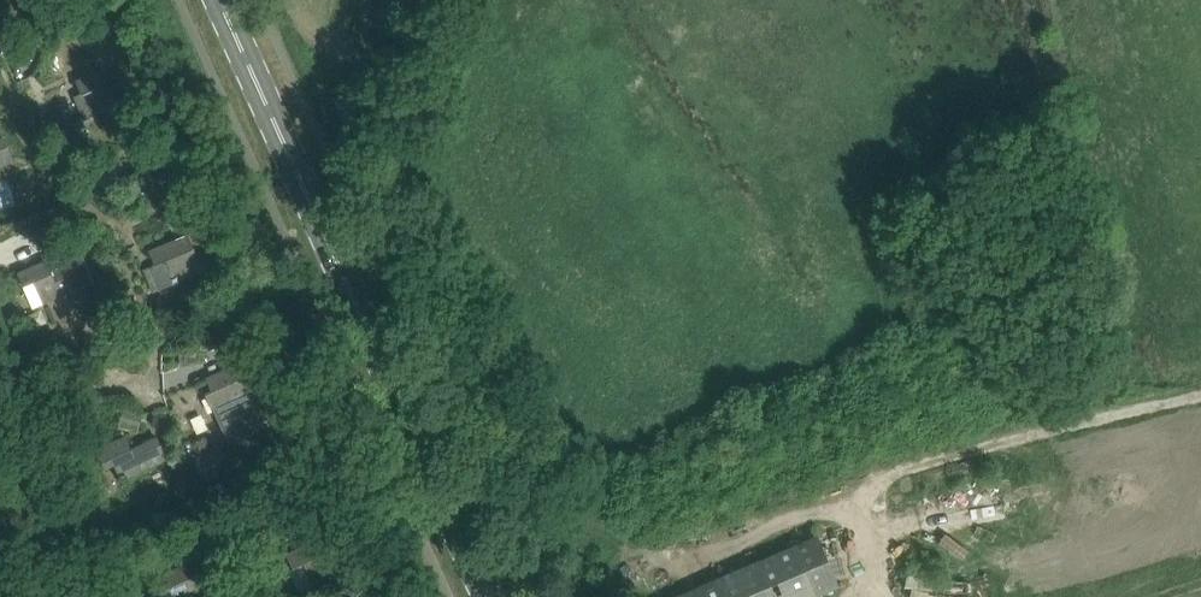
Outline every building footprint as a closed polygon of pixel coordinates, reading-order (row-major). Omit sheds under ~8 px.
[(12,0),(0,0),(0,9),(4,17),(18,11),(12,0)] [(76,96),(86,118),(98,113),(120,103),(105,68),(76,81),(82,93),(76,96)] [(14,161),(5,139),(0,141),(0,167),(14,161)] [(179,184),(164,181),(160,198),(175,201),(179,184)] [(107,215),(90,203),(83,213),(100,225),(107,215)] [(42,242),(60,234),(54,221),(36,229),(42,242)] [(194,249),(184,253),(179,239),(150,251),(156,265),(151,267),(160,289),(204,271),(194,249)] [(95,280),(108,273),(92,243),(79,249),(95,280)] [(72,291),(63,269),(53,273),(47,260),(18,273),(33,308),(72,291)] [(207,394),(227,438),(279,415),(267,388),(260,391),(247,361),(207,379),(213,391),(207,394)] [(137,430),(141,413),(119,407),(115,424),(137,430)] [(162,428),(166,417),(155,414),(152,426),(162,428)] [(120,476),(122,480),(168,459),(158,437),(132,449),(126,436),(98,449),(104,463),(114,458),(122,475),(120,476)] [(225,469),(218,454),(197,464),(204,479),(225,469)] [(293,494),(286,479),(275,484),(282,499),(293,494)] [(241,527),(252,513),(239,503),(228,517),(241,527)] [(218,541),(218,524),(194,524),(194,541),(218,541)] [(841,587),(819,536),(676,596),(818,596),(841,587)] [(332,577),(316,542),(287,555),(294,568),(290,570),(300,592),(332,577)] [(87,567),(102,561),(98,550),(83,556),(87,567)] [(201,573),(195,560),(156,578),(162,591),(173,587),(178,596),(206,596),(211,595),(201,573)]
